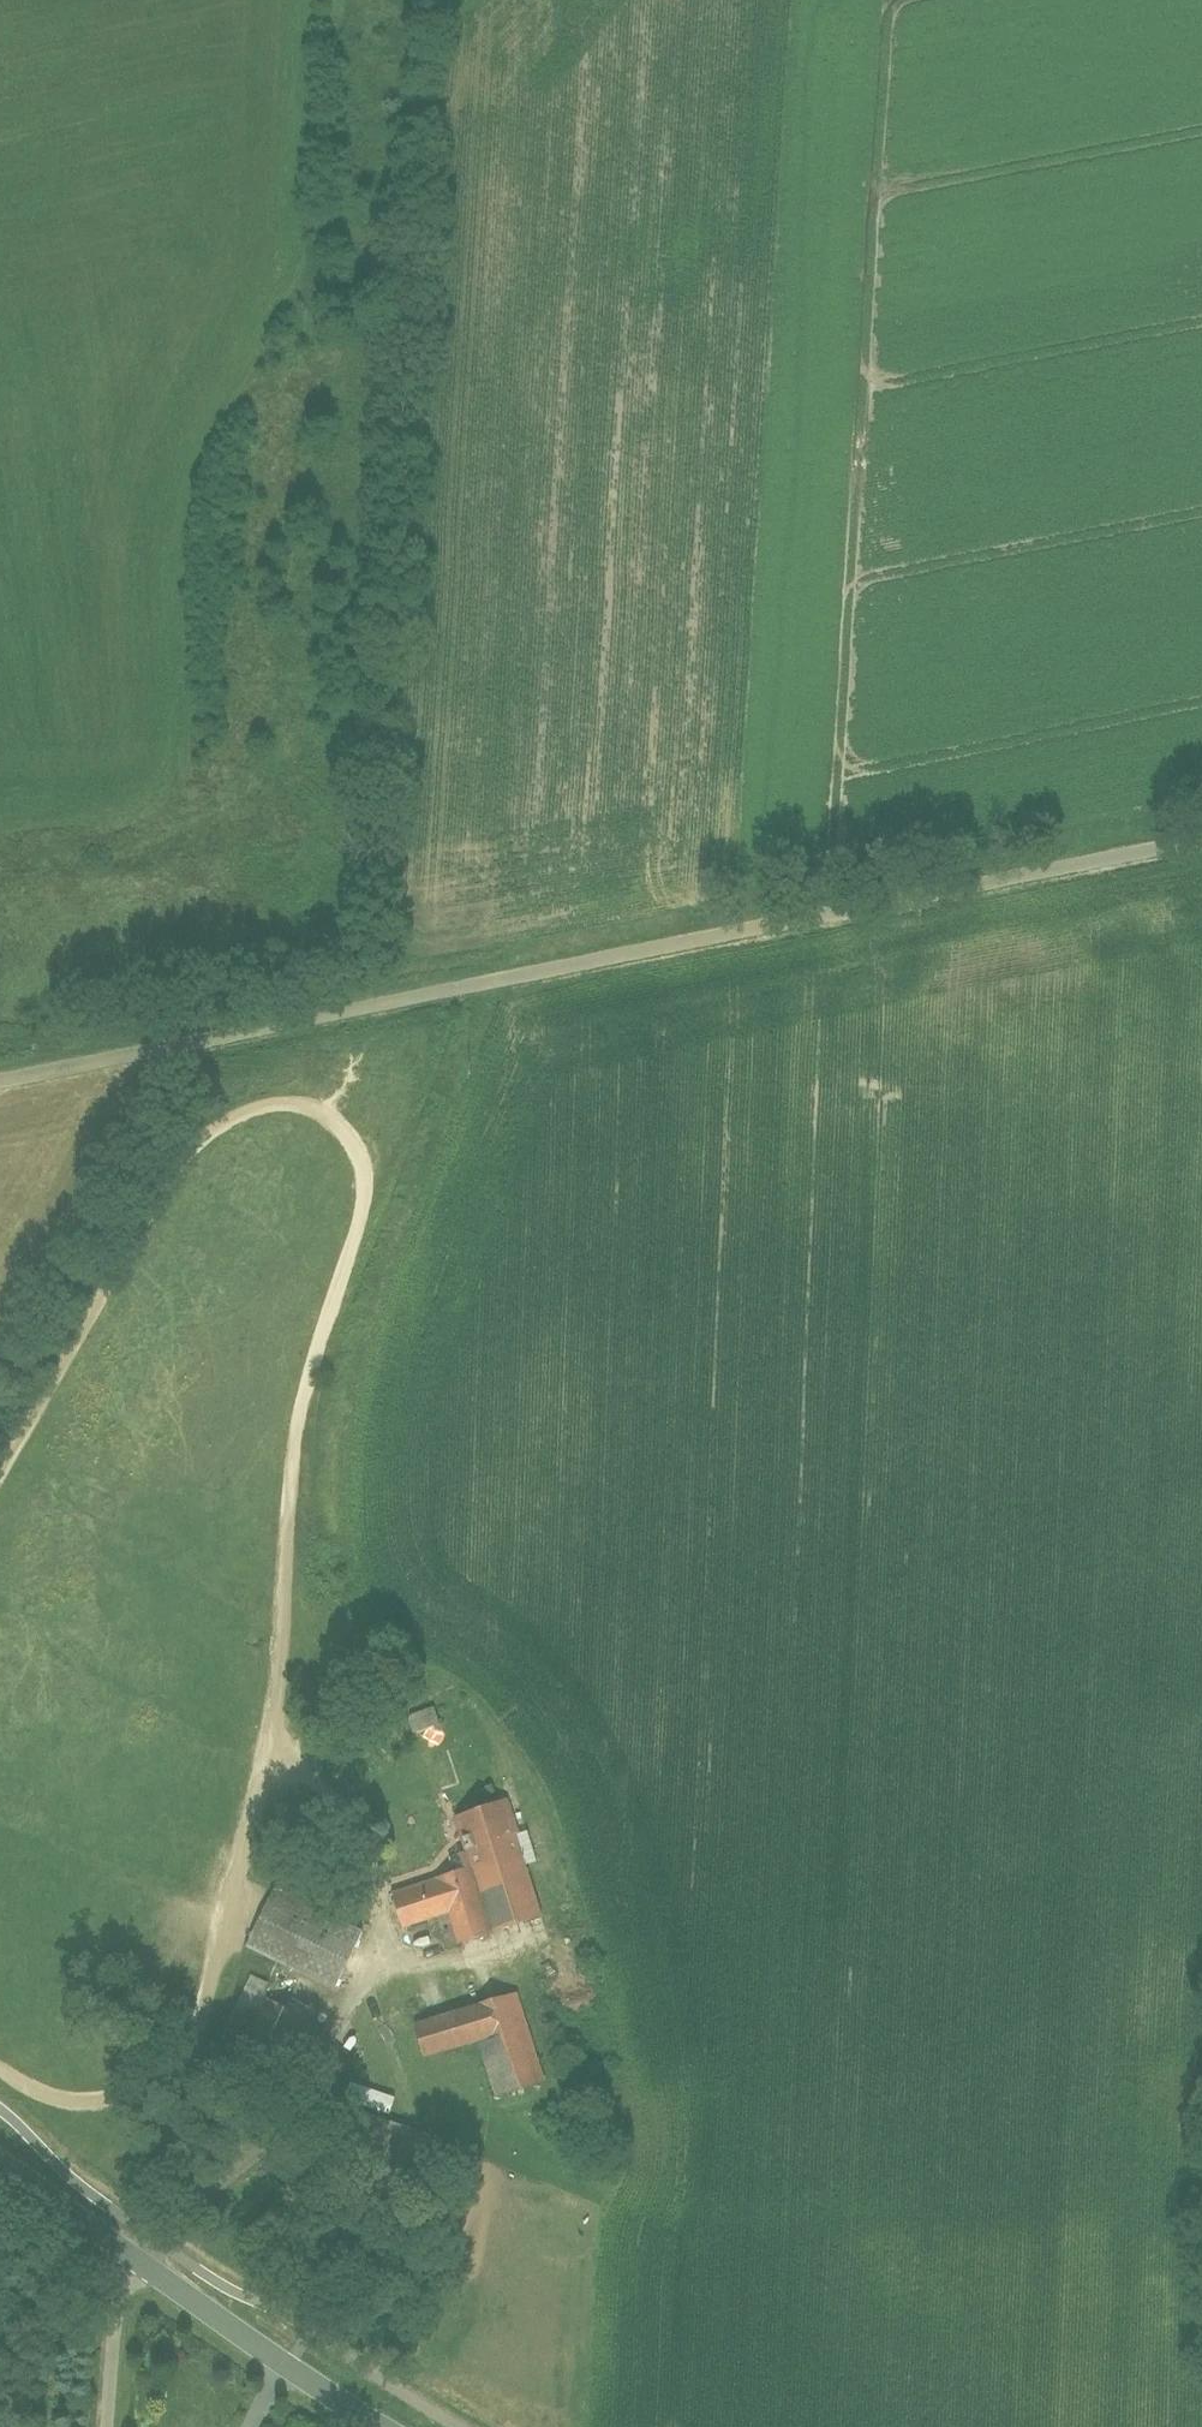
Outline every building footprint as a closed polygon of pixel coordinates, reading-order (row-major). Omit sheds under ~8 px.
[(507,1816),(461,1830),(493,1938),(539,1925),(507,1816)] [(449,1918),(459,1952),(489,1943),(468,1877),(465,1866),(435,1875),(438,1885),(392,1899),(403,1933),(449,1918)] [(275,1897),(252,1948),(344,1990),(367,1938),(275,1897)] [(237,2058),(292,2087),(322,2028),(267,1999),(237,2058)] [(497,2096),(530,2087),(505,2000),(410,2027),(420,2063),(483,2045),(497,2096)] [(444,2143),(341,2107),(315,2180),(418,2216),(444,2143)]
